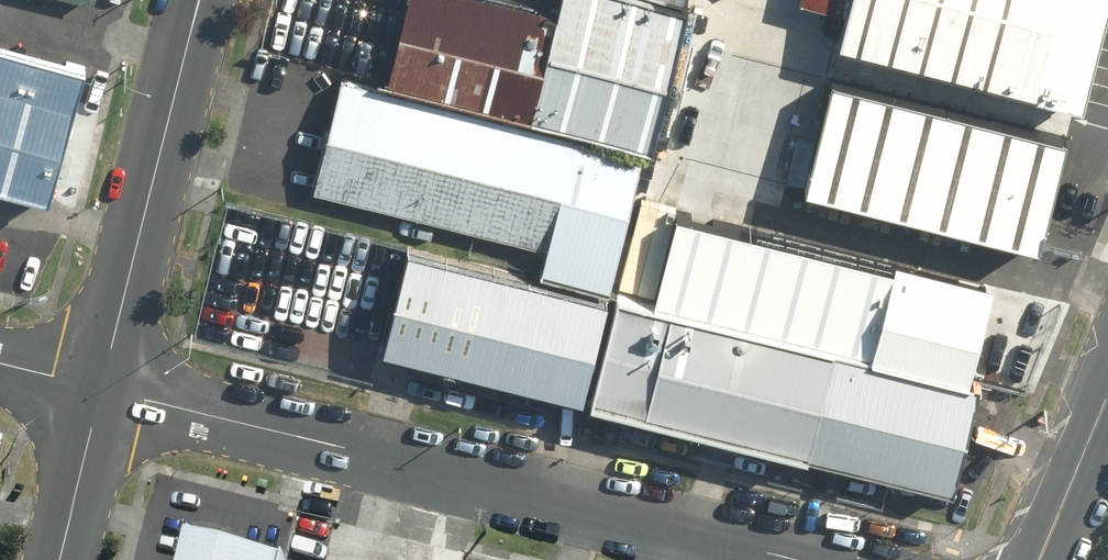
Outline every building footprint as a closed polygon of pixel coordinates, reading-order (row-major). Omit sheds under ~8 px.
[(649,159),(682,18),(606,0),(568,0),(564,18),(487,0),(408,0),(385,97),(649,159)] [(681,10),(684,0),(637,0),(681,10)] [(802,7),(849,22),(839,54),(1091,118),(1107,30),(1107,0),(803,0),(802,7)] [(1076,136),(833,79),(806,194),(1049,251),(1076,136)] [(60,205),(87,104),(0,81),(0,189),(60,205)] [(645,169),(337,98),(306,230),(614,301),(645,169)] [(652,306),(875,358),(896,263),(676,202),(652,306)] [(608,308),(399,260),(377,358),(585,406),(608,308)] [(996,294),(897,271),(872,369),(971,392),(996,294)] [(630,313),(608,409),(963,490),(986,395),(971,392),(872,369),(630,313)] [(184,545),(180,559),(247,559),(184,545)]
